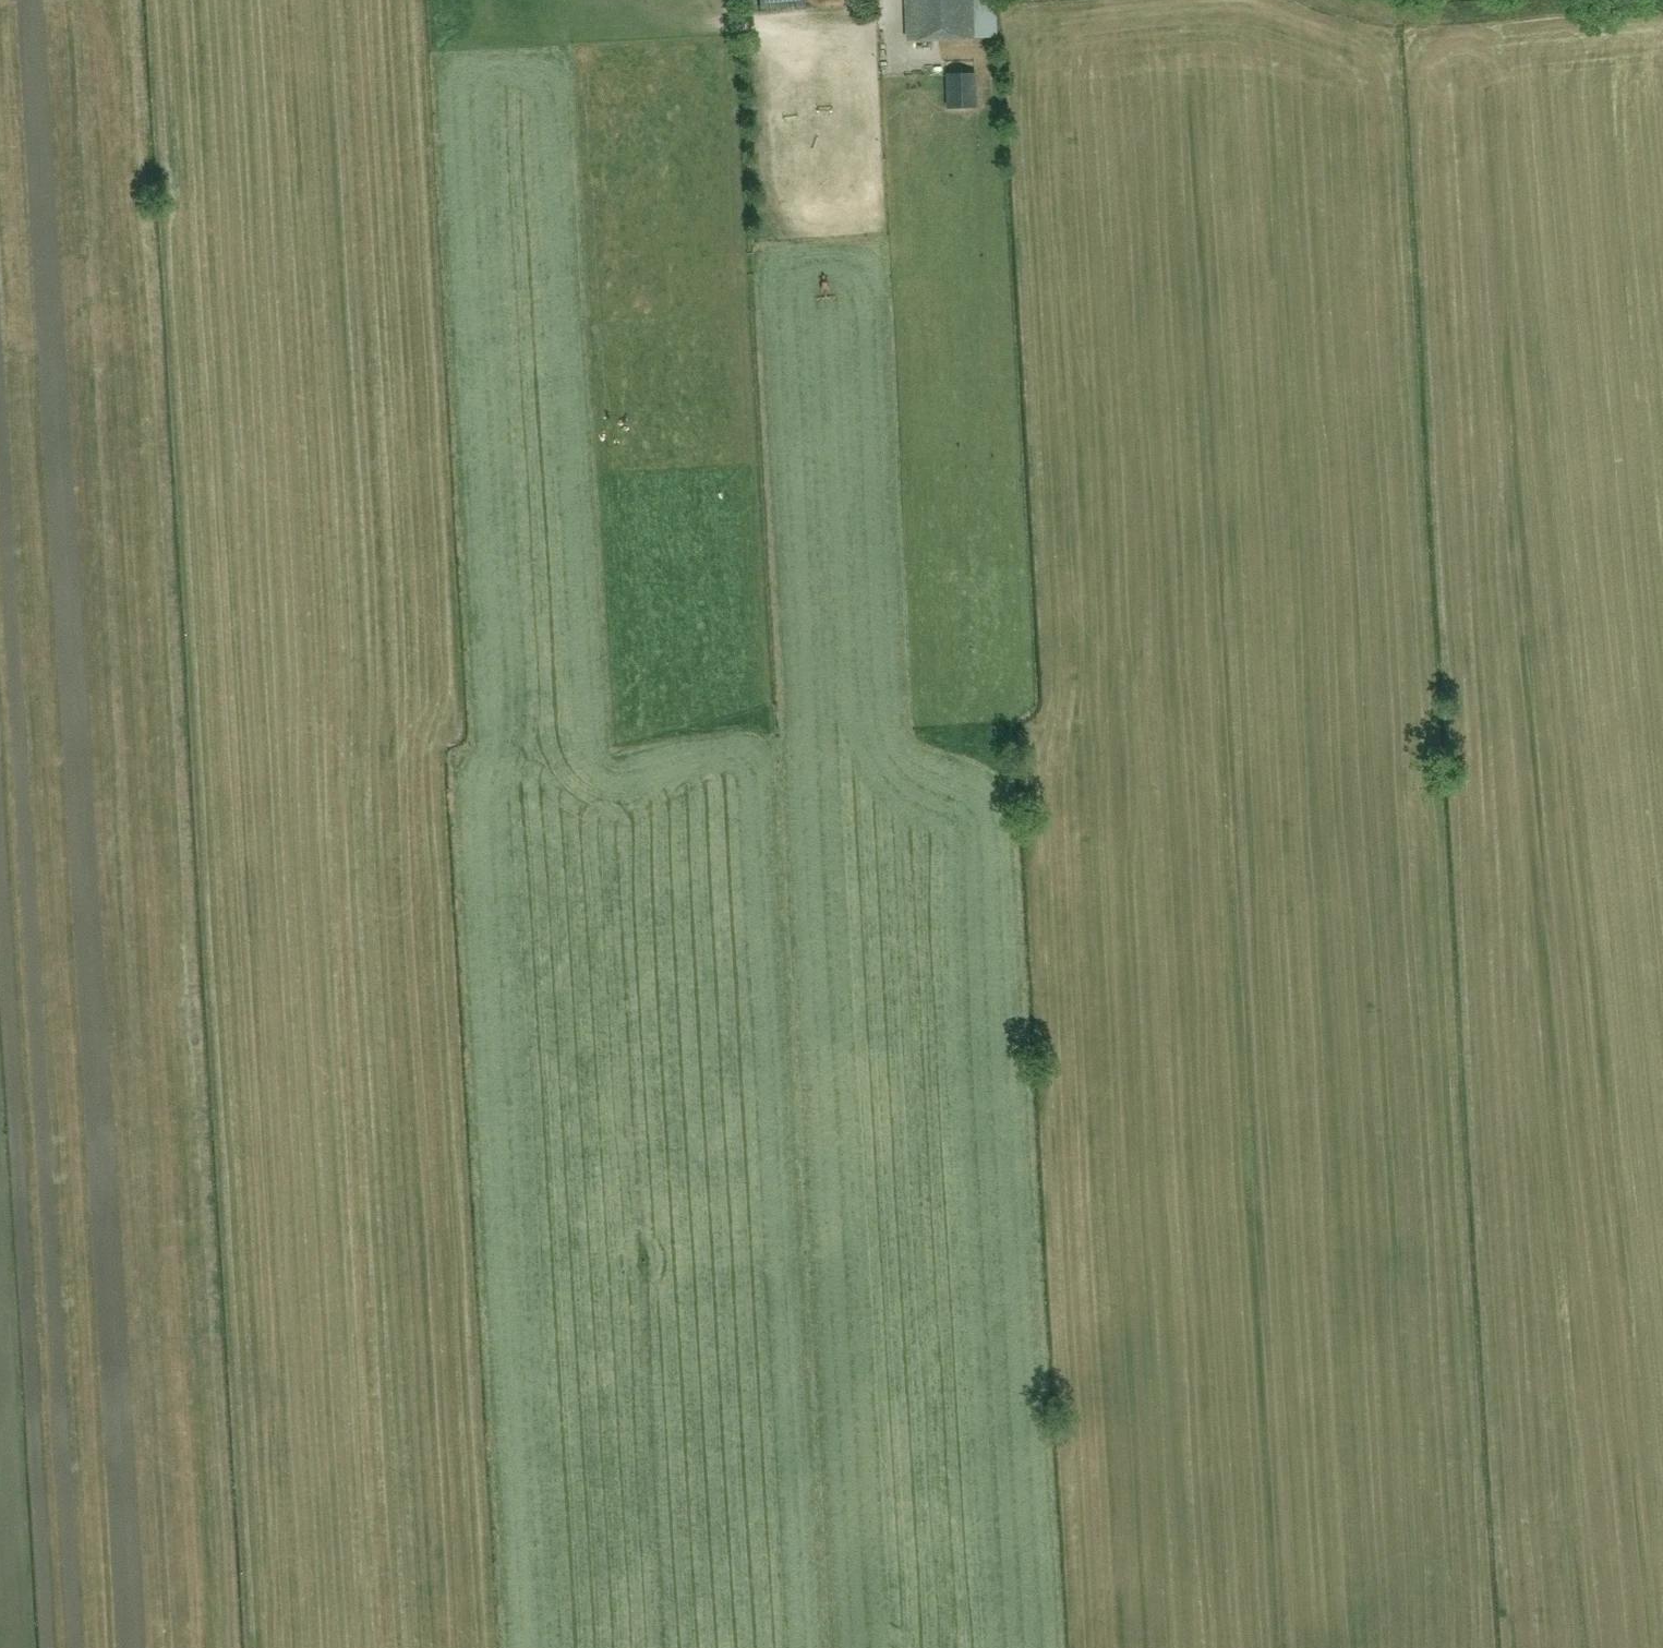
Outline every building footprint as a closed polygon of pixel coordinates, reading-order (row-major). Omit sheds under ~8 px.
[(907,42),(973,41),(972,0),(906,0),(907,42)] [(947,74),(948,108),(976,107),(975,73),(947,74)]
